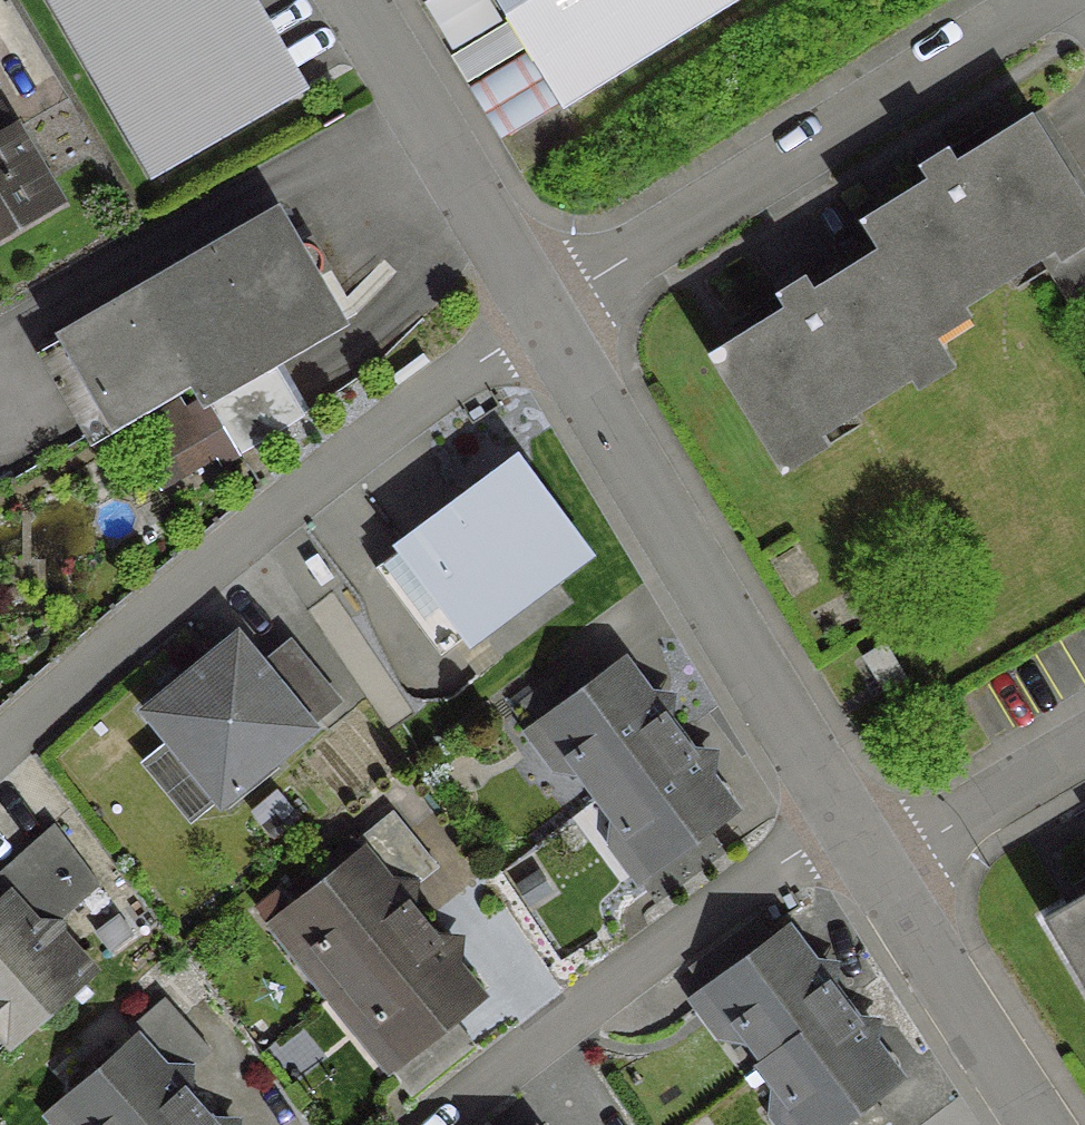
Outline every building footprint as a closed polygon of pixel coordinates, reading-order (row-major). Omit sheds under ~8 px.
[(304,91),(251,0),(43,0),(148,181),(304,91)] [(556,110),(732,0),(488,0),(556,110)] [(924,329),(1034,262),(1065,311),(1084,299),(1084,210),(1026,114),(949,162),(941,149),(911,167),(919,180),(853,222),(871,250),(924,329)] [(48,204),(0,120),(0,231),(48,204)] [(199,402),(335,323),(270,212),(134,291),(59,334),(110,421),(184,377),(199,402)] [(924,329),(871,250),(807,290),(798,277),(768,296),(776,309),(715,347),(701,355),(769,465),(942,358),(924,329)] [(588,550),(514,448),(391,537),(464,638),(588,550)] [(210,661),(146,713),(215,797),(332,702),(286,645),(254,671),(231,644),(210,661)] [(881,644),(860,657),(881,693),(903,679),(881,644)] [(660,701),(641,698),(619,668),(593,688),(572,660),(505,710),(527,740),(554,720),(571,743),(569,759),(595,794),(671,738),(658,721),(660,701)] [(591,797),(617,833),(632,835),(649,858),(627,875),(650,905),(717,855),(696,827),(722,808),(700,778),(703,758),(684,756),(671,738),(595,794),(591,797)] [(404,887),(430,867),(386,813),(346,845),(356,857),(294,908),(314,932),(312,948),(341,984),(414,926),(402,910),(404,887)] [(5,901),(0,906),(0,1038),(2,1040),(81,969),(51,935),(53,914),(63,914),(93,887),(48,826),(0,869),(0,895),(5,901)] [(1072,899),(1060,905),(1038,918),(1084,998),(1084,891),(1072,899)] [(108,951),(130,935),(113,913),(92,929),(108,951)] [(736,1011),(733,1027),(760,1062),(835,1006),(822,988),(825,969),(805,966),(783,936),(771,946),(750,918),(683,968),(704,996),(708,993),(710,996),(719,989),(736,1011)] [(449,943),(427,941),(414,926),(341,984),(322,1000),(378,1068),(379,1067),(405,1098),(467,1048),(442,1018),(470,995),(447,966),(449,943)] [(90,1124),(174,1124),(191,1110),(178,1095),(179,1073),(204,1051),(158,999),(121,1031),(132,1043),(70,1098),(91,1122),(90,1124)] [(848,1023),(835,1006),(760,1062),(756,1065),(782,1100),(798,1103),(814,1124),(813,1124),(878,1124),(881,1122),(861,1094),(887,1075),(864,1045),(867,1026),(848,1023)] [(204,1124),(191,1110),(174,1124),(204,1124)]
